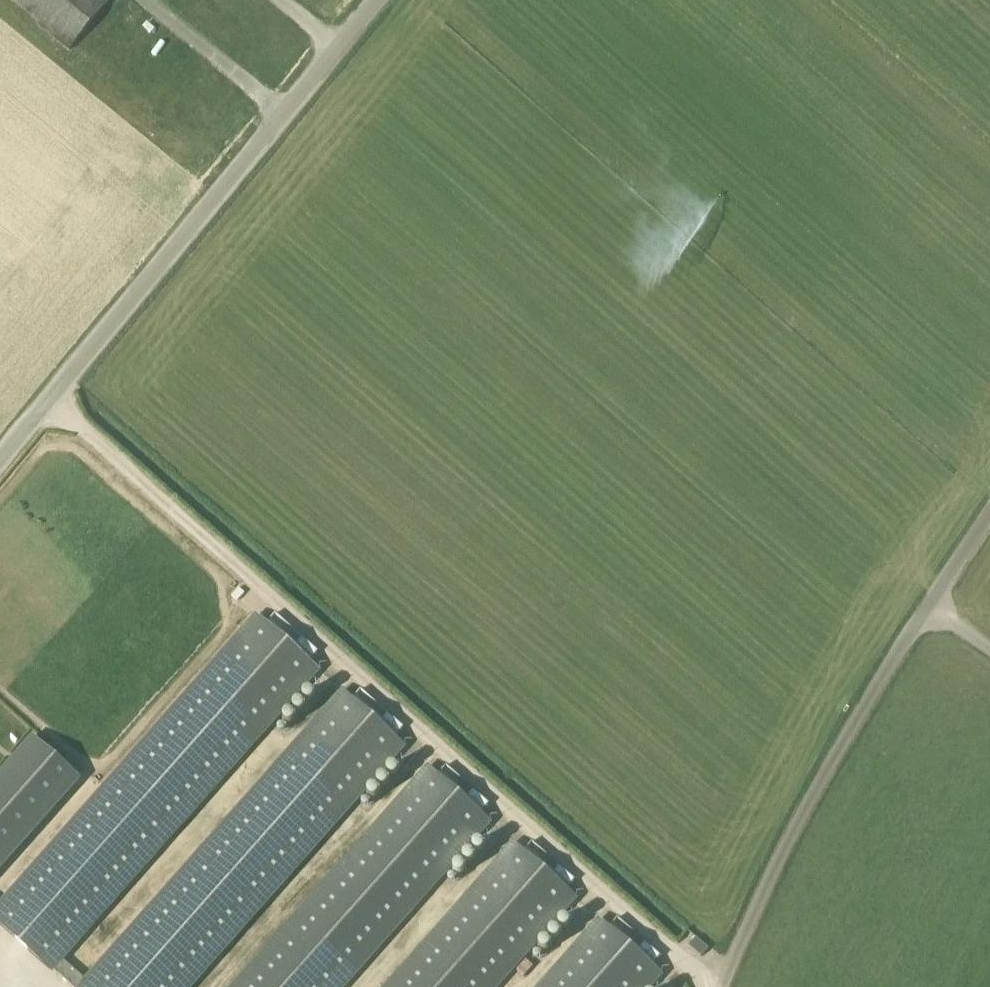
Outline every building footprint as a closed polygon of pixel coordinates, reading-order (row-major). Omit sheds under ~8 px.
[(39,20),(37,23),(69,50),(109,2),(106,0),(14,0),(39,20)] [(405,746),(342,689),(85,978),(64,960),(321,671),(310,661),(256,613),(0,902),(0,926),(53,973),(55,971),(73,986),(192,986),(405,746)] [(81,778),(32,734),(0,771),(0,869),(81,778)] [(235,986),(347,986),(492,823),(430,767),(235,986)] [(578,899),(513,841),(384,986),(500,986),(578,899)] [(664,975),(599,917),(537,986),(653,986),(664,975)] [(689,945),(701,956),(708,948),(696,937),(689,945)]
